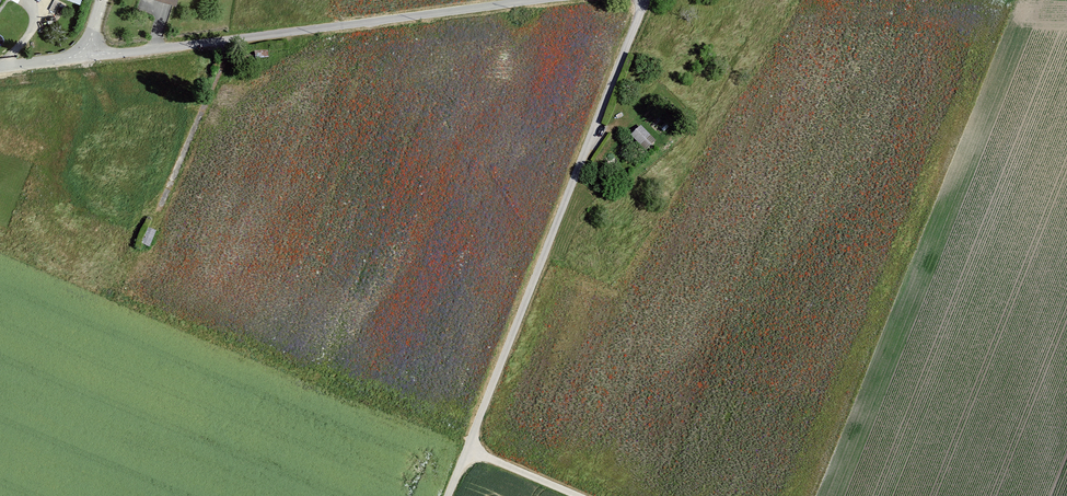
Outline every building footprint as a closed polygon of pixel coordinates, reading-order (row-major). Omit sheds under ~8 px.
[(631,137),(646,153),(656,143),(641,127),(631,137)]
